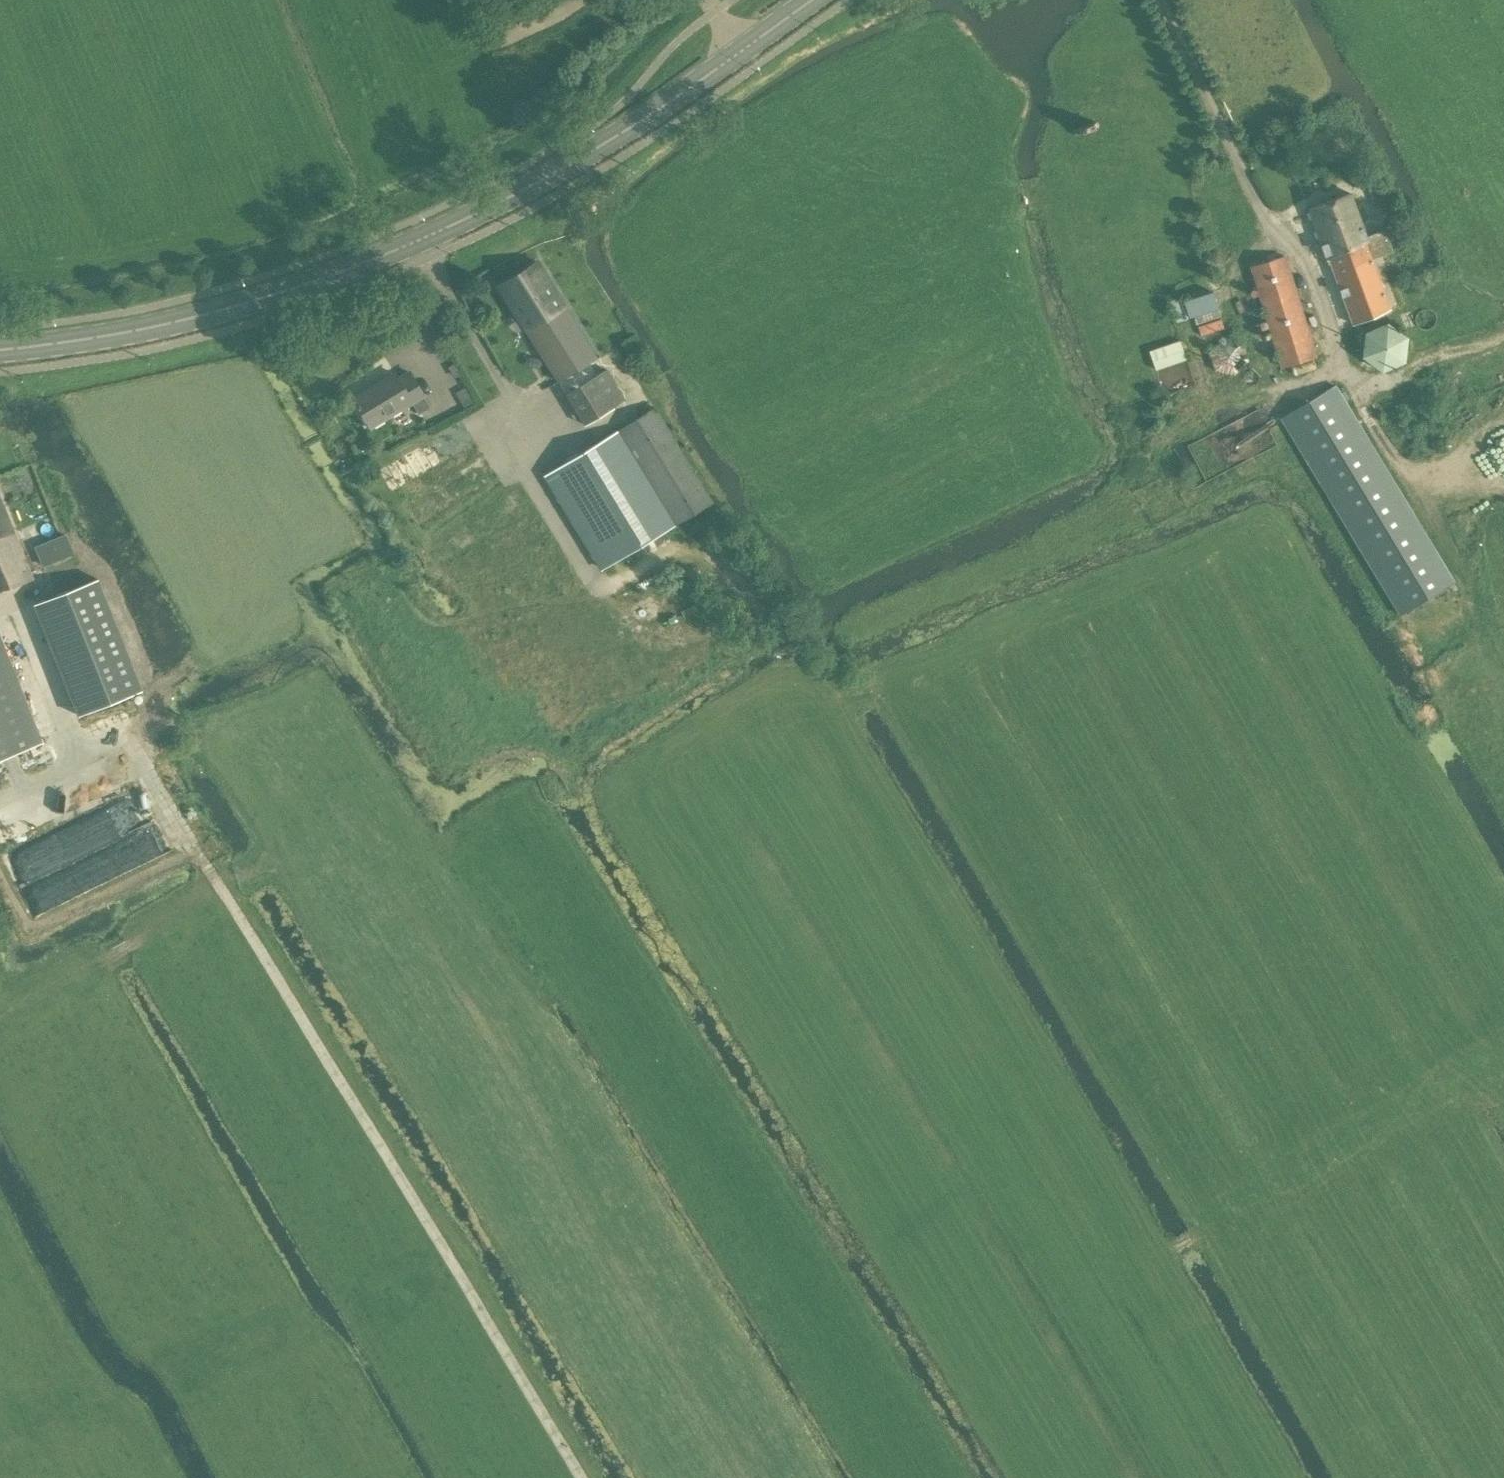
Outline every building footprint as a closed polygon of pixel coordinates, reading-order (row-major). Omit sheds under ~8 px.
[(1349,193),(1307,208),(1326,258),(1328,257),(1367,243),(1365,238),(1349,193)] [(1367,243),(1328,257),(1330,264),(1352,324),(1389,308),(1371,258),(1390,251),(1388,244),(1383,231),(1365,238),(1367,243)] [(1282,367),(1316,356),(1286,256),(1251,267),(1282,367)] [(538,263),(499,287),(557,381),(596,357),(538,263)] [(1217,308),(1212,291),(1184,301),(1190,318),(1217,308)] [(1365,332),(1362,356),(1381,370),(1403,361),(1406,338),(1387,323),(1365,332)] [(625,398),(606,368),(564,394),(583,424),(625,398)] [(369,427),(421,395),(407,372),(396,379),(392,374),(352,399),(369,427)] [(1400,615),(1454,583),(1334,386),(1281,418),(1400,615)] [(602,569),(651,538),(711,502),(654,409),(545,475),(602,569)] [(11,529),(0,501),(0,533),(11,529)] [(30,579),(11,529),(0,533),(0,590),(30,579)] [(43,566),(73,554),(66,536),(36,548),(43,566)] [(98,578),(34,603),(78,715),(143,690),(98,578)] [(38,744),(0,648),(0,759),(38,744)]
